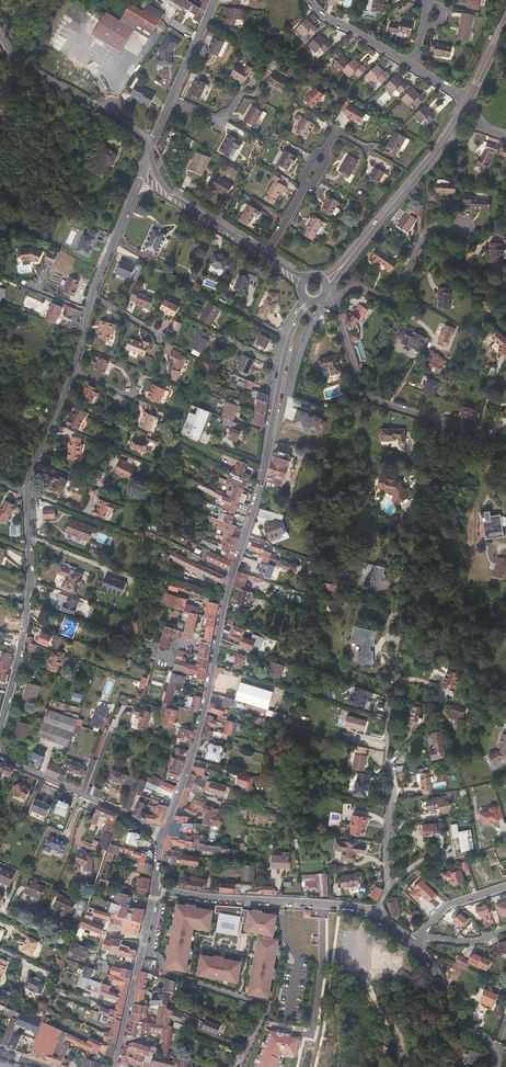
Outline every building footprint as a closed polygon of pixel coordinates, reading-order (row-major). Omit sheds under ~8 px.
[(188,0),(171,0),(183,8),(184,7),(189,10),(196,15),(193,19),(198,21),(204,11),(196,6),(188,0)] [(196,6),(204,11),(205,11),(210,0),(198,0),(196,6)] [(385,0),(374,0),(372,11),(384,13),(386,8),(383,8),(384,3),(385,0)] [(481,0),(469,0),(467,8),(479,11),(481,0)] [(149,4),(144,1),(144,2),(140,8),(131,3),(124,13),(120,21),(106,12),(93,34),(121,51),(134,29),(149,38),(164,13),(149,4)] [(227,7),(226,19),(224,19),(224,24),(234,25),(235,20),(236,20),(236,19),(242,20),(243,9),(227,7)] [(461,20),(459,28),(457,38),(469,40),(474,15),(462,13),(461,20)] [(307,18),(295,29),(302,37),(308,32),(312,36),(319,30),(307,18)] [(411,34),(413,23),(407,21),(400,20),(400,25),(390,23),(388,31),(398,33),(398,35),(403,36),(403,33),(411,34)] [(329,41),(328,42),(320,34),(308,45),(316,53),(320,48),(321,49),(322,48),(325,52),(333,45),(329,41)] [(181,42),(169,35),(159,50),(160,57),(156,57),(156,66),(173,66),(175,60),(171,57),(181,42)] [(218,56),(224,43),(213,38),(207,51),(218,56)] [(441,57),(442,56),(450,58),(452,46),(436,43),(436,42),(434,41),(432,41),(430,51),(434,52),(433,55),(441,57)] [(342,69),(350,62),(341,54),(343,53),(339,49),(332,57),(335,60),(335,61),(335,62),(331,66),(338,74),(342,69)] [(363,66),(362,67),(354,58),(350,62),(342,69),(350,77),(354,73),(355,74),(356,73),(359,76),(362,74),(367,69),(363,66)] [(244,83),(252,69),(247,65),(244,69),(237,64),(231,75),(244,83)] [(199,76),(202,68),(195,65),(192,72),(199,76)] [(385,73),(377,65),(365,76),(373,83),(377,79),(378,80),(378,79),(382,83),(384,81),(389,76),(386,72),(385,73)] [(282,90),(288,80),(273,72),(268,82),(282,90)] [(404,83),(396,75),(384,86),(392,94),(396,89),(396,90),(397,90),(398,90),(401,93),(404,91),(409,86),(405,82),(404,83)] [(202,99),(208,85),(207,84),(195,79),(189,94),(200,99),(201,99),(202,99)] [(131,95),(141,100),(140,102),(149,107),(150,105),(156,94),(136,84),(131,95)] [(421,96),(413,87),(401,99),(409,106),(413,102),(414,103),(414,102),(418,105),(420,103),(425,98),(422,94),(421,96)] [(323,95),(316,88),(304,100),(312,107),(318,101),(323,95)] [(348,116),(353,119),(361,123),(366,114),(349,104),(348,106),(344,104),(341,110),(345,112),(344,113),(348,116)] [(425,104),(414,116),(425,127),(436,116),(425,104)] [(254,127),(263,112),(252,106),(244,121),(254,127)] [(305,138),(308,132),(310,133),(313,129),(315,124),(302,117),(298,126),(299,127),(296,132),(305,138)] [(166,124),(164,128),(157,146),(163,149),(166,141),(168,142),(170,138),(168,137),(172,128),(170,127),(171,126),(166,124)] [(398,130),(397,132),(395,132),(387,146),(392,149),(397,152),(401,147),(404,148),(405,148),(410,140),(406,138),(405,137),(406,135),(398,130)] [(228,134),(224,141),(222,146),(219,150),(229,156),(234,147),(238,150),(242,142),(228,134)] [(195,141),(192,139),(189,138),(185,135),(183,139),(187,141),(190,143),(187,151),(186,152),(186,154),(187,155),(189,152),(191,148),(192,148),(195,141)] [(488,163),(492,154),(497,155),(500,147),(502,142),(500,142),(498,146),(491,144),(484,141),(482,148),(478,146),(474,153),(481,158),(476,165),(484,169),(489,163),(488,163)] [(103,180),(112,166),(113,167),(120,156),(102,146),(88,169),(89,170),(88,171),(103,180)] [(234,148),(229,158),(234,160),(239,150),(234,148)] [(297,157),(296,157),(296,156),(285,150),(277,164),(287,170),(289,167),(291,163),(293,164),(297,157)] [(202,175),(210,157),(197,152),(189,169),(196,172),(202,175)] [(349,177),(359,161),(348,154),(339,171),(344,174),(349,177)] [(378,184),(384,172),(375,167),(372,173),(369,178),(378,184)] [(277,199),(280,194),(281,194),(282,195),(287,187),(281,184),(285,177),(277,172),(273,179),(274,180),(267,193),(269,194),(267,197),(273,200),(274,197),(277,199)] [(233,185),(218,176),(211,187),(219,192),(227,196),(227,195),(233,185)] [(449,180),(439,180),(439,183),(436,183),(436,193),(429,193),(428,201),(436,201),(437,192),(440,192),(440,193),(448,194),(455,194),(456,183),(449,183),(449,180)] [(472,194),(464,193),(463,204),(471,205),(471,211),(474,211),(477,211),(477,210),(488,211),(488,215),(489,215),(490,205),(489,205),(489,199),(472,198),(472,194)] [(328,196),(326,201),(323,205),(325,206),(322,210),(331,215),(339,202),(328,196)] [(247,226),(248,224),(249,224),(254,216),(258,218),(260,215),(261,212),(248,205),(240,219),(239,218),(238,221),(247,226)] [(416,213),(409,208),(397,226),(407,232),(412,225),(417,218),(414,217),(416,213)] [(323,222),(313,216),(309,223),(305,230),(307,230),(304,235),(312,240),(323,222)] [(157,255),(167,233),(153,226),(148,238),(143,249),(157,255)] [(96,240),(99,233),(89,229),(86,236),(84,235),(83,239),(81,239),(79,245),(80,245),(77,252),(87,256),(87,255),(89,256),(91,250),(90,249),(94,239),(96,240)] [(501,244),(490,243),(490,249),(489,249),(489,256),(488,263),(503,264),(505,250),(501,250),(501,244)] [(38,262),(42,251),(32,247),(20,249),(21,260),(30,259),(38,262)] [(369,260),(370,260),(377,265),(378,262),(386,267),(386,268),(391,272),(394,267),(397,263),(377,249),(372,258),(371,257),(369,260)] [(56,256),(49,253),(46,259),(54,262),(56,256)] [(232,273),(236,262),(228,259),(224,257),(224,256),(218,254),(218,255),(213,253),(209,264),(214,266),(213,267),(214,269),(217,270),(219,269),(220,268),(226,270),(232,273)] [(127,263),(124,261),(121,260),(115,274),(123,277),(126,279),(130,280),(135,269),(133,269),(135,266),(131,265),(133,262),(128,260),(127,263)] [(248,283),(250,278),(258,281),(261,273),(250,269),(247,277),(239,274),(234,288),(245,293),(246,290),(247,288),(248,288),(250,284),(248,283)] [(74,292),(78,282),(68,278),(62,293),(72,297),(74,293),(74,292)] [(150,310),(155,296),(140,291),(141,288),(135,286),(130,300),(133,301),(136,302),(135,304),(150,310)] [(450,289),(439,288),(438,293),(438,298),(439,298),(438,308),(450,309),(451,293),(450,293),(450,289)] [(271,314),(273,310),(275,311),(276,307),(278,304),(279,293),(268,292),(268,298),(262,309),(261,308),(257,315),(265,320),(269,313),(271,314)] [(174,317),(179,307),(165,299),(160,309),(174,317)] [(59,312),(61,306),(51,302),(44,319),(54,323),(57,317),(58,318),(60,312),(59,312)] [(216,318),(221,309),(209,302),(199,320),(211,326),(216,318)] [(349,312),(343,314),(345,321),(349,320),(346,324),(349,327),(353,330),(360,320),(361,321),(368,311),(359,304),(352,314),(349,312)] [(74,309),(67,306),(64,312),(72,315),(74,309)] [(100,320),(99,326),(98,331),(100,331),(98,338),(109,341),(111,334),(113,335),(115,330),(116,330),(117,325),(100,320)] [(179,332),(182,323),(174,321),(173,325),(171,329),(179,332)] [(456,329),(445,325),(443,331),(442,330),(440,335),(438,339),(439,340),(438,344),(446,347),(448,343),(449,343),(452,335),(453,335),(456,329)] [(407,331),(402,328),(398,337),(403,340),(402,342),(405,344),(408,346),(408,345),(409,343),(420,349),(424,342),(427,343),(429,339),(409,328),(407,331)] [(205,347),(209,341),(204,338),(207,334),(198,329),(195,334),(198,335),(191,348),(194,349),(191,353),(198,357),(200,353),(202,354),(205,347)] [(497,330),(491,337),(500,345),(498,354),(503,355),(505,355),(505,338),(497,330)] [(348,334),(351,342),(359,339),(356,331),(348,334)] [(268,344),(271,340),(261,334),(256,344),(265,349),(268,344)] [(145,356),(149,345),(150,343),(147,342),(143,340),(142,343),(130,338),(126,349),(145,356)] [(445,361),(432,352),(430,350),(427,348),(424,354),(426,356),(426,355),(430,357),(427,362),(425,367),(439,374),(445,361)] [(186,357),(181,354),(174,350),(172,353),(169,357),(172,359),(171,360),(173,362),(174,363),(173,367),(169,366),(167,372),(168,372),(172,373),(170,381),(178,382),(180,371),(181,369),(183,369),(186,357)] [(341,372),(336,355),(335,356),(319,361),(324,378),(341,372)] [(251,368),(255,361),(244,356),(237,369),(248,374),(251,368)] [(104,375),(110,362),(99,357),(97,363),(96,363),(94,366),(92,370),(104,375)] [(203,362),(202,362),(199,371),(205,373),(209,364),(203,362)] [(253,386),(255,383),(237,376),(236,380),(231,378),(230,382),(252,390),(253,386)] [(439,383),(428,379),(426,385),(424,391),(435,395),(439,383)] [(98,398),(102,390),(87,384),(84,391),(80,398),(91,403),(94,396),(98,398)] [(159,404),(166,388),(160,384),(159,387),(154,384),(151,391),(148,398),(159,404)] [(268,395),(259,392),(254,391),(251,397),(258,400),(267,402),(268,399),(268,395)] [(266,409),(267,402),(258,400),(255,411),(266,415),(266,409)] [(235,413),(238,406),(230,403),(227,402),(222,417),(230,420),(233,421),(235,413)] [(199,440),(210,412),(192,405),(187,419),(181,432),(181,433),(199,440)] [(475,410),(464,406),(461,416),(467,418),(473,420),(475,410)] [(79,429),(84,417),(85,417),(87,413),(76,408),(73,416),(71,416),(70,418),(69,418),(67,424),(79,429)] [(315,429),(320,418),(298,409),(294,420),(315,429)] [(265,421),(266,415),(255,411),(250,410),(248,417),(255,419),(254,423),(264,426),(265,421)] [(149,431),(156,417),(145,412),(141,419),(138,426),(149,431)] [(240,432),(242,428),(236,426),(237,423),(233,421),(230,420),(227,428),(231,429),(228,438),(237,442),(239,437),(241,432),(240,432)] [(390,441),(395,441),(395,439),(398,439),(398,440),(399,440),(398,444),(405,444),(405,429),(394,429),(381,429),(381,441),(390,441)] [(164,445),(165,443),(151,436),(150,436),(147,435),(145,439),(138,440),(136,438),(130,444),(136,450),(140,450),(140,452),(147,452),(147,443),(149,443),(150,441),(157,445),(158,442),(163,445),(164,445)] [(81,454),(82,444),(81,444),(82,439),(71,437),(70,442),(69,442),(68,447),(67,452),(69,452),(68,459),(78,461),(79,454),(81,454)] [(195,455),(176,445),(172,453),(191,462),(195,455)] [(111,449),(107,448),(103,458),(106,460),(110,462),(115,459),(114,453),(110,452),(111,449)] [(285,486),(288,476),(291,477),(292,474),(289,473),(294,458),(290,457),(289,454),(278,451),(276,452),(274,457),(272,464),(266,481),(273,482),(272,485),(272,486),(274,487),(275,486),(276,484),(282,486),(285,486)] [(129,480),(135,468),(131,466),(136,458),(130,455),(127,461),(129,462),(128,463),(121,459),(115,471),(119,473),(118,475),(129,480)] [(245,472),(248,464),(239,460),(234,471),(232,470),(231,471),(249,479),(251,475),(245,472)] [(216,473),(219,467),(210,462),(207,469),(216,473)] [(249,479),(231,471),(231,472),(226,469),(224,473),(229,475),(227,480),(226,481),(234,485),(244,489),(245,489),(249,480),(249,479)] [(72,482),(71,481),(54,474),(53,477),(52,479),(55,481),(52,490),(62,494),(66,485),(69,487),(70,486),(72,482)] [(388,478),(388,479),(386,479),(387,477),(380,476),(377,489),(385,490),(384,491),(392,493),(395,496),(393,497),(398,505),(413,494),(408,487),(405,489),(400,481),(395,481),(395,480),(388,478)] [(242,493),(244,489),(234,485),(226,481),(227,480),(222,478),(220,482),(228,486),(226,493),(216,489),(215,492),(223,496),(230,499),(239,502),(244,503),(246,495),(242,493)] [(163,494),(167,484),(161,481),(158,489),(155,495),(160,497),(161,493),(163,494)] [(215,492),(210,490),(199,484),(198,488),(213,496),(220,500),(221,498),(223,498),(222,502),(221,503),(224,505),(225,503),(237,507),(238,507),(247,511),(248,509),(248,506),(239,503),(239,502),(230,499),(223,496),(215,492)] [(95,496),(98,489),(91,486),(88,493),(95,496)] [(113,512),(116,505),(115,505),(110,503),(110,504),(99,499),(97,504),(99,505),(98,507),(97,510),(95,509),(93,514),(95,515),(96,515),(105,519),(108,510),(113,512)] [(4,523),(9,519),(8,518),(10,516),(13,510),(12,509),(14,505),(10,503),(5,501),(2,509),(0,510),(0,523),(4,523)] [(409,502),(402,506),(405,512),(412,508),(409,502)] [(235,514),(237,507),(225,503),(224,505),(223,509),(222,512),(226,514),(234,516),(235,516),(243,520),(245,517),(242,516),(239,514),(237,514),(237,515),(235,514)] [(56,519),(56,517),(56,510),(55,507),(43,508),(43,513),(43,517),(44,520),(56,519)] [(282,520),(284,515),(260,509),(258,516),(273,521),(274,520),(275,518),(282,520)] [(233,521),(235,516),(234,516),(226,514),(222,512),(219,511),(218,514),(220,515),(218,519),(220,520),(224,521),(224,522),(232,525),(233,521)] [(486,538),(486,539),(504,537),(502,527),(505,526),(505,525),(505,518),(504,517),(501,517),(500,515),(491,516),(490,511),(484,512),(485,518),(483,518),(484,528),(486,538)] [(89,542),(95,528),(71,518),(66,533),(89,542)] [(236,526),(232,525),(224,522),(224,521),(220,520),(218,524),(215,533),(222,536),(223,534),(224,534),(230,536),(233,537),(235,532),(236,526)] [(283,521),(280,522),(280,521),(276,523),(275,520),(274,520),(273,521),(265,524),(266,527),(265,528),(267,533),(269,539),(270,538),(272,541),(282,537),(283,538),(285,538),(287,537),(287,535),(289,534),(283,521)] [(161,535),(164,529),(158,527),(155,532),(161,535)] [(237,542),(238,539),(233,537),(230,536),(224,534),(221,544),(228,546),(229,547),(230,544),(236,546),(237,542)] [(217,546),(202,539),(200,545),(215,551),(217,546)] [(271,553),(268,552),(268,546),(265,545),(265,544),(253,541),(250,550),(262,554),(261,557),(259,561),(262,562),(268,564),(275,566),(279,568),(289,571),(291,564),(286,563),(286,562),(284,561),(280,560),(280,561),(276,560),(277,556),(271,554),(271,553)] [(234,552),(236,546),(230,544),(229,547),(228,546),(228,547),(223,545),(222,550),(226,553),(225,556),(232,559),(234,552)] [(197,563),(200,556),(190,551),(187,558),(197,563)] [(219,566),(222,556),(210,551),(207,561),(219,566)] [(226,577),(203,566),(197,563),(187,558),(180,555),(180,556),(176,554),(173,560),(200,573),(201,572),(224,583),(225,580),(226,577)] [(229,570),(232,561),(231,561),(222,556),(219,566),(223,568),(228,570),(229,570)] [(497,558),(497,565),(496,571),(494,576),(502,578),(505,566),(505,558),(497,558)] [(258,569),(260,570),(258,575),(271,579),(272,578),(275,579),(279,568),(275,566),(268,564),(262,562),(260,567),(258,566),(257,569),(258,569)] [(83,574),(75,571),(76,568),(69,565),(68,568),(60,565),(59,569),(57,573),(66,576),(61,587),(76,593),(83,574)] [(373,572),(371,572),(370,576),(373,576),(370,587),(380,589),(382,578),(384,579),(387,568),(375,565),(373,572)] [(250,585),(246,583),(248,577),(253,578),(253,580),(259,582),(260,579),(249,575),(238,571),(235,579),(233,586),(239,588),(244,590),(248,591),(250,585)] [(127,583),(106,575),(101,591),(107,593),(108,591),(122,596),(127,583)] [(340,587),(342,587),(343,581),(335,579),(334,583),(331,582),(331,584),(332,584),(333,585),(337,586),(340,587)] [(319,588),(330,590),(339,592),(340,587),(337,586),(333,585),(332,584),(331,584),(318,581),(319,588)] [(179,590),(194,595),(200,597),(201,592),(171,582),(168,589),(178,593),(179,590)] [(244,590),(239,588),(238,596),(236,602),(236,603),(236,605),(237,605),(239,606),(240,606),(240,604),(252,607),(255,593),(248,591),(244,590)] [(184,611),(188,599),(163,592),(159,604),(164,605),(184,611)] [(73,615),(79,601),(59,593),(57,598),(59,599),(57,604),(55,609),(73,615)] [(331,611),(343,605),(329,600),(326,609),(331,611)] [(216,619),(219,604),(214,603),(208,601),(205,616),(208,617),(216,619)] [(198,615),(200,607),(188,604),(186,611),(189,612),(190,612),(190,613),(198,615)] [(195,625),(198,615),(190,613),(185,631),(183,637),(192,640),(193,640),(199,641),(200,637),(200,634),(194,633),(195,625)] [(229,617),(226,616),(225,620),(231,622),(234,623),(237,624),(239,621),(229,617)] [(208,617),(206,628),(206,632),(205,638),(200,637),(199,641),(201,642),(211,644),(216,619),(208,617)] [(72,637),(78,623),(66,618),(63,625),(61,633),(72,637)] [(230,626),(232,627),(231,632),(243,636),(245,629),(233,624),(234,623),(231,622),(230,624),(230,626)] [(183,637),(185,631),(166,626),(161,641),(159,646),(170,650),(175,636),(183,638),(183,637)] [(372,655),(372,652),(367,652),(367,647),(368,645),(371,645),(374,632),(355,627),(354,627),(353,627),(350,640),(349,642),(349,643),(350,643),(351,660),(357,660),(357,663),(358,663),(371,663),(371,659),(372,659),(372,655)] [(49,645),(52,636),(42,632),(40,637),(38,642),(46,645),(46,644),(49,645)] [(251,639),(243,636),(231,632),(230,634),(229,637),(241,642),(247,644),(247,642),(250,643),(251,641),(262,645),(262,643),(251,639)] [(262,643),(265,635),(260,633),(259,636),(253,634),(251,639),(262,643)] [(247,648),(222,639),(221,646),(238,650),(238,653),(236,659),(234,666),(242,668),(247,648)] [(210,651),(211,644),(201,642),(201,645),(200,647),(199,647),(198,650),(200,651),(199,654),(194,652),(193,654),(197,655),(198,656),(199,656),(209,658),(210,651)] [(37,653),(38,646),(31,644),(29,643),(28,647),(27,651),(37,653)] [(183,657),(184,652),(179,650),(176,660),(185,662),(186,658),(183,657)] [(58,669),(63,654),(53,651),(48,665),(49,665),(48,669),(56,672),(57,668),(58,669)] [(13,654),(6,652),(4,661),(0,660),(0,667),(8,670),(9,670),(13,654)] [(208,663),(209,658),(199,656),(198,656),(197,655),(196,661),(197,662),(197,666),(207,668),(208,663)] [(182,685),(183,686),(187,687),(188,683),(184,682),(187,673),(198,676),(197,679),(201,680),(205,681),(207,668),(197,666),(185,662),(176,660),(172,673),(171,678),(170,682),(176,684),(182,685)] [(280,680),(284,666),(272,662),(270,669),(271,670),(269,676),(273,678),(280,680)] [(460,675),(449,672),(449,670),(439,666),(438,667),(436,665),(433,672),(447,677),(444,684),(455,688),(460,675)] [(5,681),(6,675),(8,670),(0,667),(0,680),(5,681)] [(22,698),(24,699),(36,702),(40,686),(27,682),(26,687),(25,691),(24,691),(22,698)] [(170,705),(174,690),(181,692),(182,685),(176,684),(170,682),(169,682),(169,683),(163,703),(170,705)] [(269,709),(273,693),(269,691),(265,690),(266,687),(262,685),(261,689),(240,683),(238,691),(236,699),(269,709)] [(373,695),(373,693),(356,687),(352,698),(350,697),(348,702),(364,708),(368,697),(370,697),(372,698),(372,697),(371,696),(372,694),(373,695)] [(81,702),(83,695),(75,692),(73,699),(81,702)] [(284,707),(286,702),(281,700),(283,695),(273,693),(269,709),(268,710),(272,711),(274,711),(280,713),(286,715),(288,708),(284,707)] [(129,697),(121,695),(118,703),(125,706),(129,697)] [(198,712),(201,697),(198,696),(194,695),(194,697),(189,696),(187,702),(185,701),(184,706),(191,708),(191,710),(198,712)] [(210,702),(218,704),(222,706),(230,708),(231,708),(231,706),(235,707),(237,700),(225,697),(221,696),(218,703),(214,702),(211,701),(210,702)] [(107,718),(110,709),(111,709),(112,705),(101,701),(100,705),(99,705),(98,711),(94,713),(91,724),(96,726),(101,727),(104,720),(105,718),(105,717),(107,718)] [(218,704),(210,702),(208,711),(215,713),(218,704)] [(222,706),(218,704),(215,713),(217,714),(219,714),(217,719),(221,721),(226,722),(230,708),(222,706)] [(272,711),(268,710),(263,708),(249,704),(249,705),(248,705),(247,709),(262,713),(266,715),(272,717),(279,718),(280,713),(274,711),(272,711)] [(464,716),(466,709),(452,705),(451,705),(448,711),(450,712),(449,717),(457,720),(458,717),(462,718),(463,716),(464,716)] [(427,709),(424,708),(413,706),(413,709),(411,709),(411,710),(412,711),(411,715),(411,720),(412,720),(412,722),(413,723),(415,723),(416,722),(416,721),(424,723),(427,709)] [(146,730),(152,713),(143,710),(143,709),(137,707),(135,714),(139,716),(138,719),(140,720),(138,727),(142,729),(146,730)] [(175,719),(177,711),(167,708),(162,723),(172,727),(175,719)] [(77,724),(78,720),(47,710),(44,718),(38,736),(54,741),(69,747),(74,733),(77,724)] [(200,740),(207,741),(210,731),(215,732),(217,722),(213,720),(214,717),(206,715),(200,740)] [(247,726),(245,725),(242,724),(237,723),(235,722),(230,721),(228,720),(226,727),(224,734),(231,735),(234,736),(237,726),(244,728),(244,726),(246,727),(247,726)] [(17,726),(16,731),(14,738),(25,741),(30,724),(19,721),(17,726)] [(180,728),(177,737),(176,741),(176,742),(180,743),(182,738),(186,739),(191,741),(193,731),(180,728)] [(436,755),(445,753),(442,737),(441,731),(432,733),(433,738),(436,755)] [(281,738),(281,735),(275,734),(274,738),(280,740),(280,741),(283,742),(284,739),(281,738)] [(222,752),(224,747),(218,745),(218,743),(215,742),(214,744),(210,743),(208,750),(206,758),(220,762),(221,757),(223,757),(224,757),(225,753),(224,752),(222,752)] [(366,756),(367,748),(357,746),(352,769),(364,771),(366,763),(367,756),(366,756)] [(187,753),(188,750),(179,748),(177,747),(175,747),(173,753),(176,754),(177,754),(186,757),(187,753)] [(40,771),(45,755),(34,750),(29,764),(29,766),(40,771)] [(62,767),(65,757),(62,756),(61,760),(60,763),(59,766),(55,764),(50,762),(46,774),(57,779),(61,768),(62,767)] [(183,767),(185,761),(175,758),(172,769),(181,772),(183,767)] [(86,769),(64,761),(62,767),(62,768),(61,768),(57,779),(63,782),(65,776),(67,770),(83,776),(86,769)] [(10,778),(13,771),(3,766),(0,765),(0,773),(10,778)] [(192,769),(191,773),(202,776),(204,768),(194,765),(192,769)] [(126,774),(127,772),(114,766),(113,769),(109,779),(122,785),(122,784),(130,788),(134,778),(126,774)] [(179,779),(181,772),(172,769),(170,768),(169,770),(168,769),(161,788),(163,788),(174,793),(176,787),(165,782),(166,779),(168,780),(168,779),(169,775),(174,777),(179,779)] [(432,790),(430,775),(431,775),(431,772),(420,773),(417,774),(417,782),(421,782),(422,786),(422,791),(432,790)] [(191,789),(192,790),(195,781),(197,776),(197,775),(191,773),(186,787),(191,789)] [(245,793),(250,795),(251,794),(252,787),(253,777),(243,774),(239,773),(238,778),(236,784),(246,786),(245,793)] [(367,782),(369,775),(358,773),(357,780),(356,780),(353,795),(365,798),(366,793),(367,793),(367,790),(368,788),(367,788),(368,783),(367,782)] [(202,794),(209,777),(203,774),(202,778),(202,779),(197,776),(195,781),(192,790),(202,794)] [(145,786),(161,793),(163,788),(161,788),(146,781),(136,778),(131,791),(136,793),(141,795),(145,786)] [(44,784),(39,781),(35,790),(40,792),(44,784)] [(224,796),(227,786),(218,784),(211,781),(208,792),(224,796)] [(22,785),(21,785),(12,788),(14,794),(13,797),(19,800),(20,799),(25,801),(29,791),(26,790),(23,784),(22,785)] [(190,794),(191,789),(186,787),(183,795),(180,802),(181,802),(179,806),(181,807),(186,804),(190,794)] [(100,794),(102,790),(95,788),(93,795),(99,798),(100,794)] [(165,795),(172,797),(174,793),(163,788),(161,793),(165,795)] [(136,793),(131,791),(122,809),(124,811),(127,812),(130,807),(136,793)] [(148,798),(142,795),(133,815),(135,817),(137,818),(141,811),(148,798)] [(424,811),(428,809),(429,810),(434,809),(438,808),(442,813),(448,812),(451,805),(449,802),(443,803),(442,798),(438,799),(437,797),(431,799),(431,801),(427,802),(426,803),(422,804),(419,808),(424,811)] [(41,801),(36,799),(31,811),(46,817),(51,806),(46,804),(46,803),(44,802),(42,801),(41,801)] [(198,810),(203,812),(206,805),(203,805),(203,804),(204,802),(194,799),(190,807),(192,808),(198,810)] [(59,800),(54,812),(65,818),(71,805),(66,803),(63,802),(59,800)] [(154,800),(153,805),(151,805),(150,811),(150,814),(157,815),(157,813),(158,806),(159,804),(159,802),(154,800)] [(285,814),(288,802),(287,802),(283,801),(280,800),(278,812),(285,814)] [(169,807),(159,804),(158,806),(157,813),(166,814),(169,807)] [(214,808),(215,805),(211,804),(210,806),(206,805),(203,812),(206,813),(205,817),(204,817),(203,824),(210,825),(213,813),(214,808)] [(479,813),(482,825),(488,824),(489,825),(494,824),(493,822),(504,820),(500,804),(488,807),(489,811),(479,813)] [(100,816),(107,819),(110,820),(114,814),(106,810),(98,807),(91,823),(92,824),(91,826),(95,828),(100,816)] [(218,809),(214,808),(213,813),(210,825),(211,825),(219,826),(220,820),(221,814),(217,813),(218,809)] [(150,811),(145,809),(144,812),(140,820),(143,821),(146,823),(146,821),(147,814),(150,814),(150,811)] [(160,824),(160,823),(161,823),(163,823),(166,814),(157,813),(157,815),(156,822),(156,823),(160,824)] [(98,848),(106,851),(112,835),(116,823),(118,816),(116,815),(114,814),(110,820),(103,828),(101,831),(104,832),(100,843),(98,848)] [(156,822),(157,815),(150,814),(147,814),(146,821),(151,821),(156,822)] [(366,826),(366,823),(367,820),(367,818),(353,816),(351,833),(363,835),(365,826),(366,826)] [(190,823),(174,821),(171,827),(169,834),(174,836),(179,837),(179,840),(193,842),(196,842),(199,843),(201,836),(187,834),(180,832),(181,827),(183,827),(193,828),(193,823),(190,823)] [(442,833),(441,823),(424,825),(424,829),(424,834),(442,833)] [(458,838),(457,832),(456,824),(449,825),(451,839),(458,838)] [(471,830),(457,832),(458,838),(460,852),(474,850),(471,830)] [(140,840),(141,835),(133,832),(133,834),(130,833),(129,833),(126,842),(127,843),(130,844),(129,846),(137,848),(139,843),(140,840)] [(174,836),(169,834),(168,834),(165,844),(164,847),(164,849),(165,849),(172,850),(173,846),(175,847),(176,844),(178,844),(177,845),(185,846),(192,848),(195,849),(196,842),(193,842),(179,840),(179,837),(174,836)] [(58,840),(49,836),(43,850),(50,853),(51,849),(63,854),(67,844),(58,840)] [(364,850),(365,846),(358,845),(358,843),(336,840),(335,850),(343,851),(342,860),(354,861),(356,852),(364,853),(364,850)] [(206,844),(200,843),(199,849),(222,853),(229,854),(239,856),(240,850),(222,847),(206,844)] [(120,847),(111,844),(108,853),(114,855),(118,856),(120,847)] [(124,854),(137,858),(136,862),(140,863),(144,864),(145,860),(147,856),(147,855),(141,854),(134,851),(126,849),(124,854)] [(172,850),(165,849),(163,859),(169,861),(176,863),(176,862),(180,863),(182,854),(183,854),(183,853),(179,851),(175,851),(172,850)] [(86,855),(79,852),(75,862),(84,866),(84,872),(92,872),(92,857),(86,855)] [(288,864),(289,856),(289,853),(281,852),(281,855),(280,855),(279,855),(272,855),(271,867),(279,867),(286,868),(286,864),(288,864)] [(114,855),(108,853),(105,862),(111,863),(114,855)] [(183,854),(182,854),(180,863),(198,867),(201,857),(183,854)] [(152,871),(152,866),(145,863),(145,864),(144,864),(140,863),(138,872),(151,876),(152,871)] [(254,881),(255,865),(243,865),(242,872),(241,880),(254,881)] [(10,885),(15,874),(0,867),(0,882),(9,886),(10,885)] [(465,882),(461,870),(460,870),(459,867),(442,873),(444,879),(451,877),(450,877),(453,886),(459,884),(465,882)] [(329,896),(327,873),(315,874),(316,880),(317,889),(315,889),(315,894),(318,894),(318,897),(327,896),(329,896)] [(186,877),(187,875),(182,874),(179,886),(184,887),(194,889),(205,891),(206,883),(206,882),(207,879),(191,876),(191,878),(186,877)] [(359,886),(357,874),(343,875),(344,888),(351,887),(359,886)] [(151,879),(139,877),(136,892),(147,898),(149,888),(151,879)] [(97,883),(104,885),(110,887),(111,882),(99,878),(97,883)] [(45,887),(30,880),(27,887),(24,893),(40,900),(45,887)] [(436,894),(422,880),(414,887),(416,889),(411,894),(417,899),(422,894),(425,898),(429,902),(436,894)] [(241,888),(242,884),(235,884),(227,883),(221,883),(220,891),(220,892),(226,893),(226,892),(234,893),(238,893),(239,888),(241,889),(241,888)] [(403,892),(408,888),(410,886),(406,883),(400,889),(403,892)] [(381,895),(383,890),(376,886),(371,896),(378,900),(381,895)] [(114,904),(129,909),(130,903),(132,897),(117,892),(114,904)] [(59,895),(57,901),(54,907),(71,914),(76,903),(59,895)] [(402,915),(397,897),(393,898),(392,897),(391,897),(391,898),(389,899),(390,903),(388,903),(390,910),(392,918),(402,915)] [(107,903),(111,905),(111,908),(109,907),(106,913),(108,914),(112,915),(125,919),(141,924),(142,925),(143,918),(144,910),(129,909),(114,904),(108,901),(107,903)] [(500,915),(502,921),(505,919),(505,901),(502,903),(501,903),(497,904),(496,905),(500,915)] [(177,914),(173,913),(165,959),(169,960),(167,967),(184,970),(191,927),(199,928),(199,927),(207,928),(210,913),(202,911),(202,909),(178,905),(177,914)] [(481,917),(490,914),(488,907),(487,905),(483,907),(478,908),(478,909),(477,910),(478,912),(479,912),(481,917)] [(239,910),(240,907),(213,906),(212,913),(217,914),(221,914),(218,929),(232,931),(233,921),(237,921),(238,916),(239,910)] [(110,923),(110,921),(112,915),(108,914),(106,913),(95,910),(93,916),(109,920),(108,922),(110,923)] [(271,937),(274,915),(242,910),(241,916),(241,922),(244,923),(243,930),(258,932),(258,931),(262,931),(261,936),(257,935),(248,994),(268,997),(273,963),(272,962),(272,958),(274,959),(277,938),(271,937)] [(467,921),(469,919),(462,913),(461,915),(460,914),(458,916),(458,917),(454,914),(453,916),(452,917),(455,920),(458,923),(457,924),(461,928),(467,921)] [(221,914),(217,914),(214,932),(235,935),(237,921),(233,921),(232,931),(218,929),(221,914)] [(122,934),(138,937),(140,930),(141,924),(125,919),(112,915),(110,921),(110,923),(118,925),(124,927),(122,934)] [(92,922),(84,919),(80,928),(82,929),(83,927),(102,935),(103,932),(104,927),(92,922)] [(106,933),(117,934),(117,930),(116,930),(118,925),(110,923),(106,933)] [(39,942),(28,937),(26,942),(25,942),(24,944),(23,947),(24,947),(21,952),(33,957),(39,942)] [(109,941),(105,940),(102,950),(110,953),(114,940),(109,939),(109,941)] [(122,940),(114,940),(110,953),(118,955),(121,946),(130,949),(130,948),(121,945),(122,942),(122,940)] [(505,943),(499,945),(488,949),(505,959),(505,942),(505,943)] [(88,949),(76,945),(72,958),(85,962),(87,956),(86,955),(88,949)] [(136,955),(137,951),(130,949),(121,946),(118,955),(135,960),(136,955)] [(486,971),(491,961),(473,953),(469,961),(462,958),(463,957),(461,956),(459,955),(455,963),(467,968),(469,963),(486,971)] [(228,981),(229,979),(237,980),(239,964),(231,963),(232,961),(208,956),(207,958),(199,957),(196,973),(204,974),(204,976),(228,981)] [(7,968),(6,967),(8,962),(0,959),(0,982),(7,968)] [(106,965),(100,964),(97,971),(107,974),(109,966),(106,965)] [(79,976),(81,977),(89,979),(94,970),(86,967),(82,975),(80,974),(79,976)] [(123,970),(113,967),(110,975),(111,975),(130,980),(131,975),(132,971),(123,969),(123,970)] [(142,972),(141,972),(139,979),(137,989),(146,991),(148,991),(148,987),(145,987),(148,978),(152,979),(153,975),(149,974),(142,972)] [(451,974),(448,972),(445,979),(449,981),(451,982),(453,983),(455,976),(451,974)] [(130,980),(111,975),(109,980),(113,981),(113,982),(113,983),(121,986),(120,991),(127,993),(129,986),(131,980),(130,980)] [(32,978),(29,977),(25,987),(30,990),(29,991),(35,993),(36,992),(41,995),(45,984),(41,982),(34,979),(32,978)] [(104,984),(89,979),(81,977),(77,986),(85,989),(88,982),(95,985),(103,987),(104,984)] [(176,983),(165,979),(164,989),(157,988),(156,992),(164,993),(170,993),(174,994),(174,992),(176,984),(176,983)] [(111,987),(104,984),(103,987),(103,988),(103,989),(100,994),(118,1000),(116,1007),(123,1009),(126,997),(119,995),(109,991),(111,987)] [(66,991),(56,987),(52,995),(63,999),(66,991)] [(146,991),(137,989),(136,996),(135,1005),(147,1006),(148,1001),(144,1001),(146,991)] [(492,1007),(497,995),(486,991),(481,1003),(492,1007)] [(167,1005),(169,995),(159,994),(159,1000),(151,1001),(151,1006),(152,1006),(153,1006),(167,1005)] [(38,1009),(44,1012),(47,1005),(41,1002),(38,1009)] [(123,1009),(116,1007),(104,1003),(100,1003),(99,1006),(101,1007),(99,1013),(100,1014),(110,1017),(121,1021),(122,1015),(123,1009)] [(146,1016),(147,1006),(135,1005),(134,1009),(133,1014),(146,1016)] [(171,1018),(166,1016),(167,1009),(166,1009),(167,1005),(153,1006),(152,1006),(152,1008),(159,1010),(158,1015),(158,1019),(153,1018),(152,1021),(158,1022),(157,1024),(164,1025),(164,1024),(169,1026),(171,1018)] [(4,1014),(8,1016),(12,1018),(10,1023),(1,1045),(4,1046),(7,1047),(13,1032),(16,1024),(20,1014),(6,1008),(4,1012),(4,1014)] [(180,1015),(173,1012),(171,1018),(184,1023),(186,1017),(180,1015)] [(30,1018),(20,1014),(16,1024),(26,1028),(30,1018)] [(146,1016),(133,1014),(132,1017),(131,1021),(143,1023),(152,1025),(152,1023),(157,1024),(158,1022),(152,1021),(153,1018),(146,1016)] [(120,1025),(121,1021),(110,1017),(108,1024),(109,1024),(109,1026),(112,1027),(119,1030),(120,1025)] [(141,1031),(143,1023),(131,1021),(130,1027),(128,1034),(127,1040),(136,1038),(140,1037),(142,1031),(141,1031)] [(43,1022),(32,1057),(45,1062),(51,1064),(61,1066),(65,1059),(65,1057),(54,1053),(62,1031),(49,1025),(43,1022)] [(187,1032),(189,1027),(187,1027),(175,1022),(173,1027),(187,1032)] [(151,1032),(152,1025),(143,1023),(141,1031),(142,1031),(149,1032),(151,1032)] [(164,1041),(162,1051),(157,1049),(156,1050),(155,1053),(155,1054),(167,1056),(168,1052),(173,1027),(169,1026),(164,1024),(164,1025),(157,1024),(152,1023),(152,1025),(151,1032),(156,1033),(161,1034),(160,1040),(164,1041)] [(215,1027),(204,1023),(203,1027),(214,1032),(215,1027)] [(109,1033),(105,1032),(104,1039),(103,1040),(110,1042),(116,1043),(117,1038),(118,1034),(119,1030),(112,1027),(111,1032),(110,1031),(110,1032),(109,1033)] [(68,1034),(62,1031),(54,1053),(65,1057),(69,1047),(68,1046),(63,1045),(65,1039),(68,1034)] [(291,1034),(270,1031),(260,1056),(258,1055),(254,1064),(256,1065),(255,1066),(283,1066),(283,1065),(281,1064),(284,1056),(289,1057),(289,1056),(296,1057),(297,1050),(300,1051),(301,1041),(299,1041),(300,1038),(291,1037),(291,1034)] [(13,1032),(7,1047),(11,1049),(15,1051),(22,1035),(13,1032)] [(91,1051),(93,1046),(87,1043),(68,1034),(65,1039),(63,1045),(68,1046),(70,1044),(67,1043),(68,1040),(80,1046),(91,1051)] [(103,1040),(104,1039),(102,1039),(101,1043),(90,1038),(87,1043),(93,1046),(100,1049),(101,1049),(101,1051),(104,1051),(107,1052),(110,1042),(103,1040)] [(116,1043),(110,1042),(107,1052),(106,1055),(111,1058),(113,1057),(115,1050),(116,1043)] [(157,1048),(152,1047),(152,1048),(134,1043),(128,1044),(126,1044),(125,1050),(123,1056),(132,1058),(135,1061),(137,1054),(146,1056),(144,1063),(153,1064),(153,1065),(161,1066),(183,1066),(185,1060),(181,1059),(174,1058),(173,1063),(153,1058),(154,1053),(155,1053),(156,1050),(157,1049),(157,1048)] [(100,1049),(93,1046),(91,1051),(90,1054),(94,1055),(95,1053),(98,1054),(100,1049)] [(482,1062),(483,1057),(479,1056),(480,1054),(471,1051),(465,1049),(463,1053),(469,1056),(467,1063),(476,1066),(477,1061),(482,1062)] [(123,1056),(122,1060),(121,1065),(125,1066),(127,1066),(128,1063),(133,1064),(135,1065),(135,1062),(138,1063),(138,1064),(140,1065),(141,1065),(142,1065),(142,1066),(161,1066),(153,1065),(153,1064),(144,1063),(146,1056),(137,1054),(135,1061),(132,1058),(123,1056)] [(65,1059),(61,1066),(68,1066),(69,1065),(71,1061),(65,1059)]
